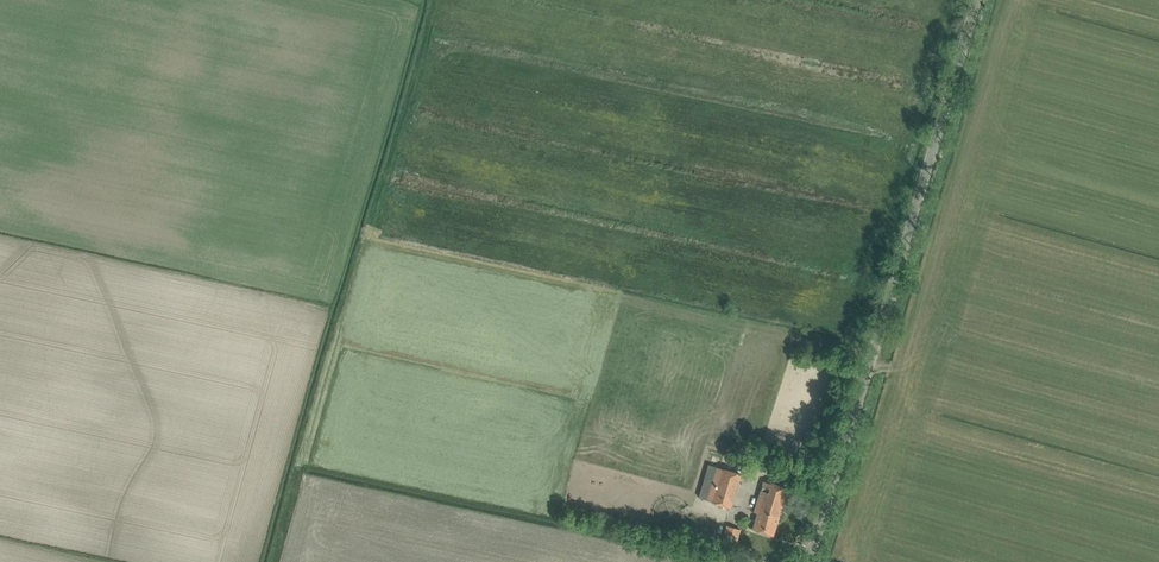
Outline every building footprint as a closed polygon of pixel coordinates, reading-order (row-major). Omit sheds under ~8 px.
[(698,496),(730,506),(741,473),(708,463),(698,496)] [(754,529),(762,531),(773,535),(787,488),(765,481),(755,512),(759,513),(754,529)] [(721,546),(733,550),(740,529),(727,525),(721,546)]
